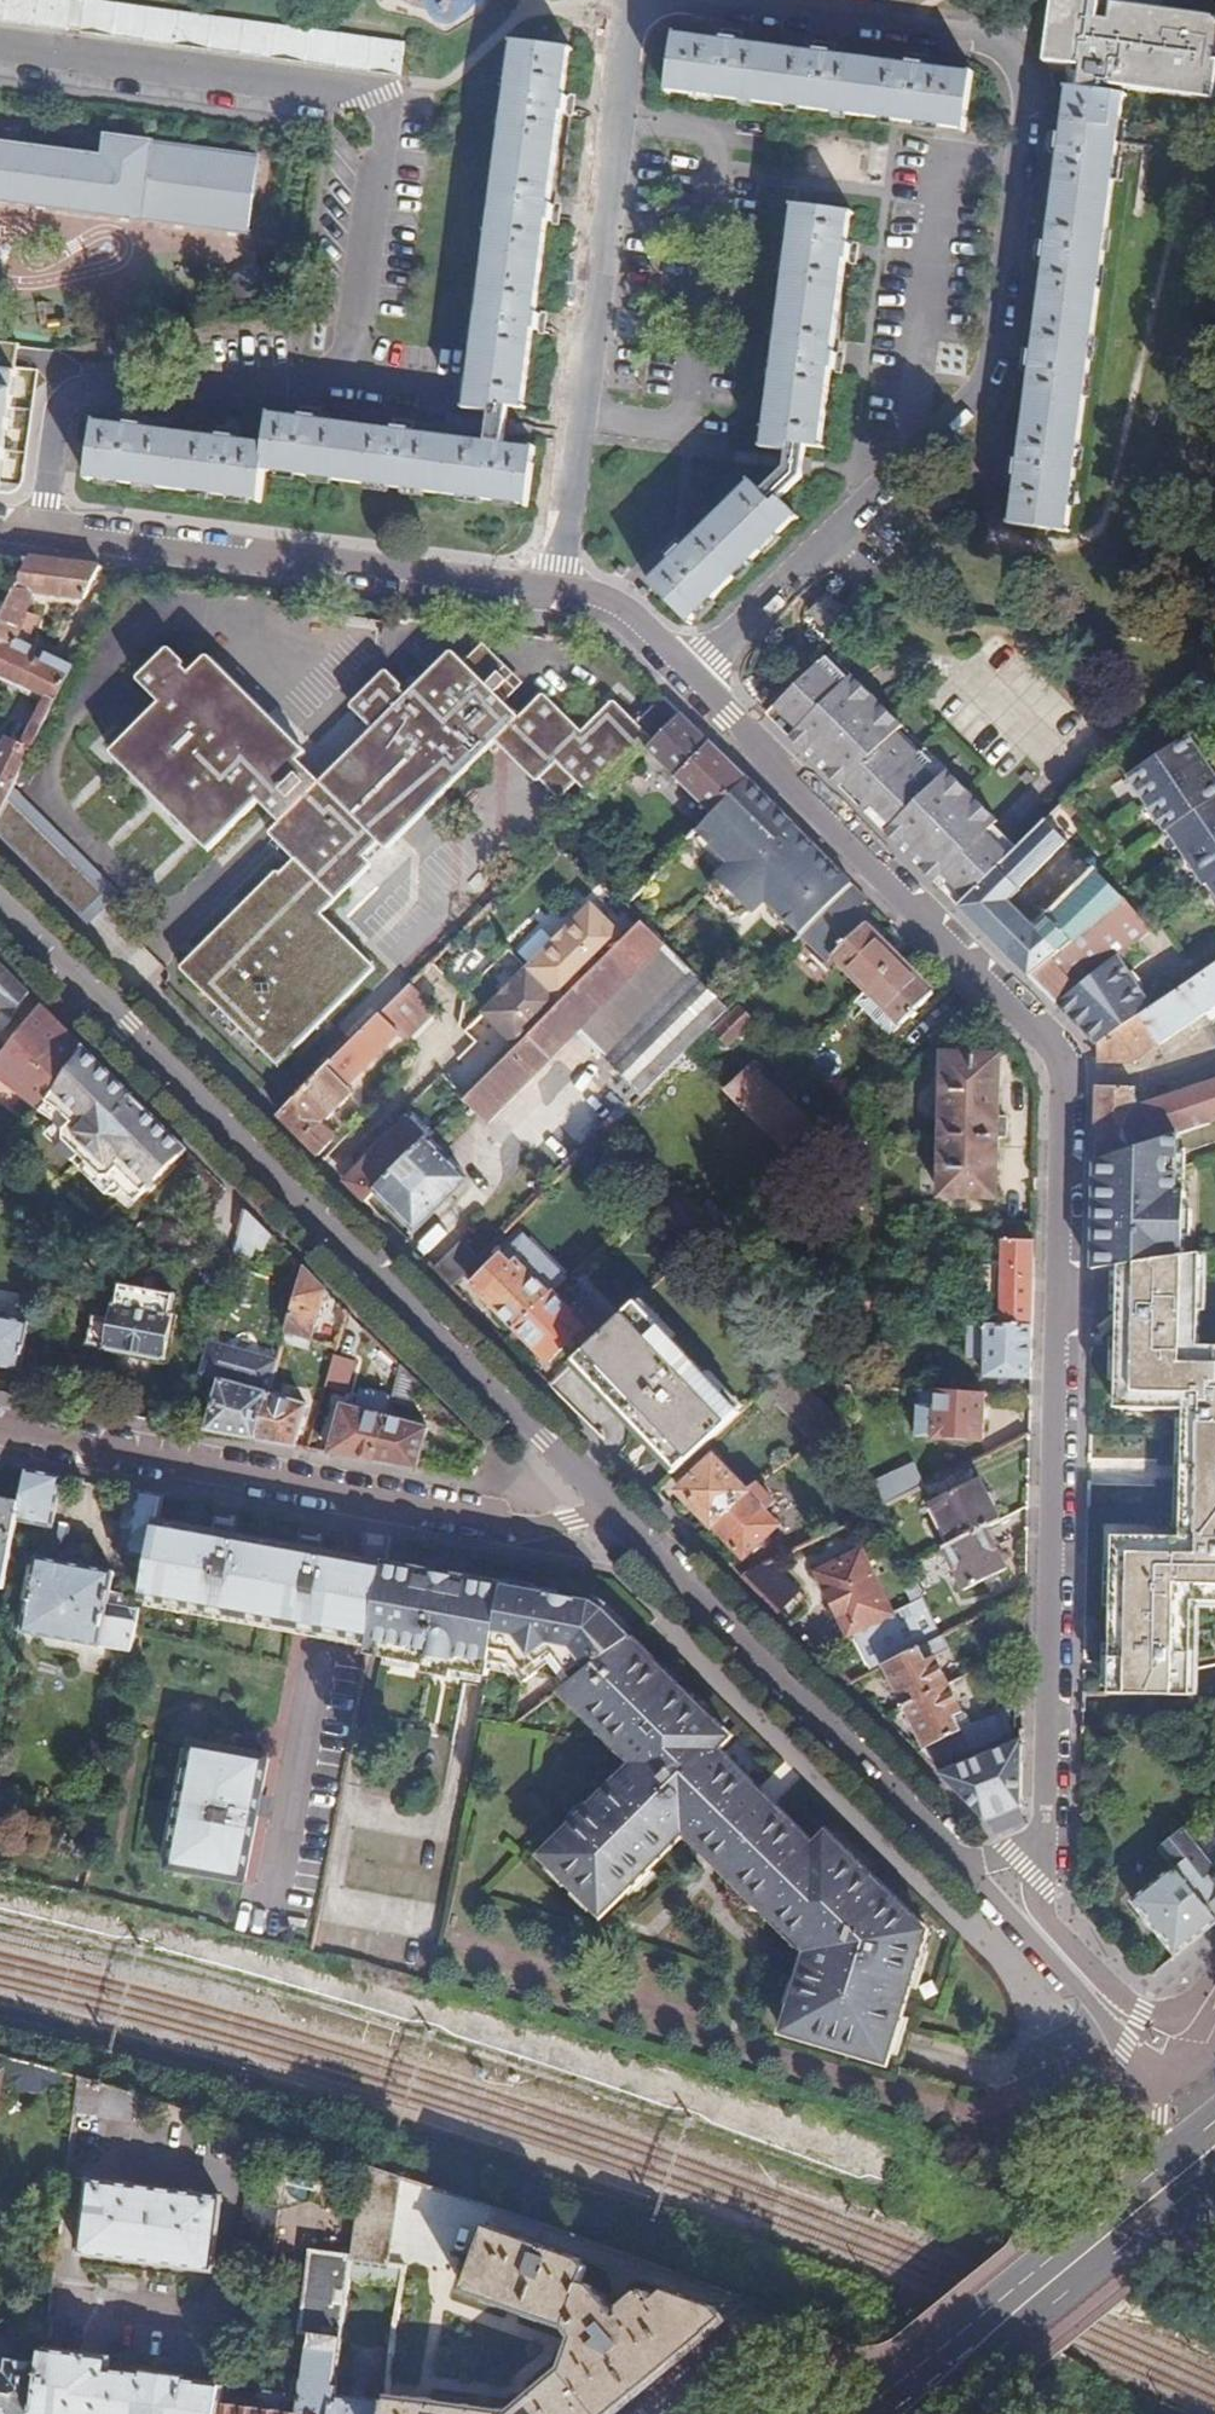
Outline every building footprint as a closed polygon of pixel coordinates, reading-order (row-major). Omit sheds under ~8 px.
[(399,77),(399,74),(402,46),(71,0),(0,0),(0,29),(399,77)] [(1045,51),(1054,52),(1054,61),(1089,67),(1089,72),(1079,71),(1077,87),(1065,86),(1060,134),(1054,133),(1052,148),(1058,149),(1045,242),(1041,242),(1039,257),(1045,258),(1034,351),(1029,351),(1027,366),(1032,367),(1021,459),(1016,459),(1014,475),(1019,475),(1012,524),(1067,530),(1121,92),(1195,102),(1205,33),(1119,22),(1121,7),(1111,6),(1112,0),(1061,0),(1061,1),(1059,0),(1052,0),(1045,51)] [(674,35),(670,89),(965,126),(972,73),(926,66),(926,62),(911,60),(911,64),(832,55),(832,50),(820,48),(821,54),(740,43),(740,39),(724,37),(724,42),(674,35)] [(571,48),(517,42),(479,355),(473,401),(496,406),(490,444),(416,435),(416,430),(402,428),(400,432),(323,424),(324,420),(306,416),(305,421),(273,418),(269,442),(243,438),(243,434),(225,432),(225,436),(148,426),(148,422),(130,418),(129,422),(97,419),(96,425),(90,479),(262,501),(267,472),(528,503),(536,451),(505,447),(511,407),(527,409),(536,328),(540,328),(543,313),(538,312),(549,220),(553,221),(555,205),(550,205),(562,112),(567,112),(569,95),(564,95),(571,48)] [(1045,51),(1043,60),(1054,61),(1054,52),(1045,51)] [(246,233),(257,159),(107,137),(103,162),(0,147),(0,201),(246,233)] [(678,558),(651,585),(689,624),(796,518),(781,501),(805,478),(807,448),(819,448),(829,370),(834,370),(836,355),(831,354),(843,263),(848,263),(850,247),(845,245),(850,214),(792,206),(765,443),(787,445),(785,468),(785,475),(770,489),(758,478),(686,550),(678,558)] [(11,493),(23,483),(36,372),(0,367),(0,492),(11,493)] [(30,557),(20,556),(19,562),(0,560),(0,621),(30,557)] [(0,621),(0,677),(50,700),(24,749),(9,742),(0,760),(0,817),(14,787),(77,664),(16,635),(21,625),(28,628),(33,619),(26,616),(40,588),(81,602),(99,566),(30,557),(0,621)] [(828,596),(811,611),(825,627),(842,610),(828,596)] [(684,714),(667,696),(641,724),(617,701),(583,732),(543,692),(520,716),(453,651),(409,695),(404,689),(407,685),(390,669),(352,707),(375,729),(323,782),(302,762),(309,753),(212,656),(194,673),(189,668),(191,665),(175,647),(140,680),(165,704),(115,753),(213,850),(262,801),(285,821),(272,833),(298,858),(285,871),(282,868),(181,969),(279,1067),(377,971),(324,916),(371,869),(364,861),(379,846),(387,853),(497,745),(534,782),(537,778),(561,800),(576,784),(595,803),(684,714)] [(850,680),(826,658),(819,665),(842,687),(850,680)] [(790,737),(817,763),(824,755),(878,703),(853,677),(850,680),(842,687),(819,665),(777,707),(799,729),(790,737)] [(923,871),(936,884),(944,876),(989,832),(996,825),(998,823),(948,773),(945,776),(938,783),(915,761),(893,739),(900,731),(903,728),(878,703),(824,755),(836,767),(829,776),(841,788),(849,781),(871,804),(893,826),(886,834),(911,859),(919,851),(931,862),(923,871)] [(777,707),(769,715),(790,737),(799,729),(777,707)] [(712,814),(746,777),(714,744),(684,714),(648,750),(712,814)] [(923,753),(900,731),(893,739),(915,761),(923,753)] [(1119,781),(1214,916),(1214,790),(1179,739),(1119,781)] [(938,783),(945,776),(923,753),(915,761),(938,783)] [(1024,770),(1017,778),(1026,785),(1032,779),(1024,770)] [(853,884),(746,777),(712,814),(696,833),(711,848),(708,850),(722,863),(723,861),(727,866),(726,874),(710,889),(741,919),(758,902),(767,902),(772,908),(769,909),(782,921),(784,919),(801,935),(853,884)] [(849,781),(841,788),(864,811),(871,804),(849,781)] [(0,817),(0,837),(89,925),(122,892),(14,787),(0,817)] [(864,811),(886,834),(893,826),(871,804),(864,811)] [(967,900),(960,907),(1057,1005),(1117,954),(1151,926),(1097,871),(1092,868),(1032,926),(1007,902),(1068,844),(1047,821),(1019,849),(1013,855),(967,900)] [(1019,849),(996,825),(989,832),(1013,855),(1019,849)] [(1013,855),(989,832),(944,876),(967,900),(1013,855)] [(944,876),(936,884),(960,907),(967,900),(944,876)] [(870,901),(853,884),(801,935),(810,944),(834,921),(838,926),(853,913),(856,916),(870,901)] [(486,1015),(521,1049),(610,959),(628,941),(593,907),(486,1015)] [(833,957),(868,990),(899,959),(856,916),(853,913),(838,926),(834,921),(810,944),(828,962),(833,957)] [(668,946),(645,924),(628,941),(610,959),(633,981),(668,946)] [(653,1083),(730,1007),(668,946),(633,981),(591,1023),(653,1083)] [(1098,1045),(1153,1008),(1117,954),(1057,1005),(1098,1045)] [(0,957),(0,1016),(2,1017),(8,1008),(17,1015),(34,991),(0,957)] [(521,1049),(469,1101),(466,1104),(489,1126),(591,1023),(633,981),(610,959),(521,1049)] [(899,959),(868,990),(903,1024),(934,993),(899,959)] [(1098,1045),(1098,1064),(1134,1065),(1134,1059),(1214,1005),(1214,965),(1185,985),(1153,1008),(1098,1045)] [(432,967),(383,1017),(400,1033),(449,984),(432,967)] [(46,1109),(88,1044),(45,1002),(0,1060),(0,1064),(46,1109)] [(740,1007),(716,1032),(730,1045),(754,1021),(740,1007)] [(10,1024),(17,1015),(8,1008),(2,1017),(10,1024)] [(383,1017),(338,1062),(355,1078),(400,1033),(383,1017)] [(88,1044),(46,1109),(70,1129),(69,1140),(104,1173),(113,1173),(139,1199),(190,1147),(88,1044)] [(999,1057),(946,1056),(942,1195),(995,1196),(997,1135),(1005,1135),(1006,1115),(997,1114),(999,1057)] [(746,1112),(771,1087),(751,1067),(726,1092),(746,1112)] [(326,1073),(281,1118),(321,1157),(337,1139),(322,1125),(351,1097),(326,1073)] [(1096,1160),(1177,1133),(1214,1121),(1214,1082),(1134,1109),(1135,1086),(1097,1086),(1096,1160)] [(810,1126),(771,1087),(746,1112),(785,1151),(810,1126)] [(414,1116),(348,1184),(367,1203),(378,1193),(428,1142),(435,1135),(414,1116)] [(785,1151),(791,1158),(819,1135),(810,1126),(785,1151)] [(1177,1254),(1177,1133),(1096,1160),(1093,1265),(1120,1262),(1177,1254)] [(428,1142),(378,1193),(417,1231),(469,1180),(428,1142)] [(697,1240),(714,1225),(668,1180),(652,1196),(697,1240)] [(277,1234),(252,1209),(240,1248),(259,1254),(262,1245),(270,1249),(277,1234)] [(1032,1326),(1034,1223),(1002,1222),(998,1325),(1032,1326)] [(435,1270),(449,1284),(477,1257),(462,1244),(435,1270)] [(1177,1254),(1120,1262),(1119,1273),(1201,1277),(1201,1251),(1177,1254)] [(553,1293),(557,1290),(538,1273),(532,1279),(514,1261),(510,1266),(502,1260),(474,1289),(516,1330),(553,1293)] [(330,1287),(309,1266),(290,1331),(315,1338),(330,1287)] [(1201,1277),(1119,1273),(1119,1292),(1119,1305),(1200,1309),(1201,1293),(1201,1277)] [(179,1294),(127,1283),(123,1303),(118,1302),(115,1317),(98,1313),(92,1341),(170,1357),(179,1314),(175,1313),(179,1294)] [(573,1313),(553,1293),(516,1330),(549,1363),(583,1329),(570,1316),(573,1313)] [(634,1301),(569,1364),(674,1473),(739,1409),(634,1301)] [(1109,1693),(1191,1695),(1194,1601),(1214,1601),(1214,1345),(1200,1345),(1200,1309),(1119,1305),(1116,1408),(1183,1410),(1181,1534),(1112,1534),(1109,1693)] [(23,1367),(32,1320),(0,1314),(0,1363),(23,1367)] [(1030,1379),(1032,1326),(998,1325),(986,1325),(984,1379),(1030,1379)] [(315,1338),(290,1331),(287,1341),(312,1347),(315,1338)] [(283,1357),(212,1338),(203,1370),(223,1375),(206,1427),(260,1437),(272,1394),(283,1357)] [(357,1360),(339,1354),(329,1385),(347,1391),(357,1360)] [(421,1379),(407,1364),(395,1401),(413,1406),(421,1379)] [(850,1382),(834,1381),(840,1400),(850,1396),(850,1382)] [(939,1390),(917,1388),(916,1408),(937,1407),(939,1390)] [(982,1439),(984,1394),(939,1390),(937,1407),(916,1408),(914,1439),(982,1439)] [(308,1404),(272,1394),(260,1437),(295,1444),(308,1404)] [(345,1404),(331,1451),(378,1459),(391,1416),(345,1404)] [(391,1416),(378,1459),(419,1467),(431,1425),(391,1416)] [(679,1492),(711,1523),(746,1488),(715,1456),(679,1492)] [(973,1462),(924,1486),(953,1544),(983,1529),(1001,1519),(973,1462)] [(869,1485),(877,1510),(924,1486),(912,1463),(869,1485)] [(65,1474),(27,1467),(21,1502),(18,1520),(55,1527),(65,1474)] [(746,1488),(711,1523),(747,1558),(785,1518),(779,1512),(783,1509),(756,1481),(746,1488)] [(163,1493),(142,1489),(129,1553),(150,1557),(157,1520),(163,1493)] [(0,1498),(0,1587),(5,1588),(18,1520),(21,1502),(0,1498)] [(387,1563),(157,1520),(150,1557),(143,1596),(373,1638),(387,1563)] [(953,1544),(943,1550),(964,1591),(1004,1570),(983,1529),(953,1544)] [(861,1551),(816,1573),(846,1634),(851,1631),(871,1673),(884,1666),(921,1648),(942,1639),(920,1596),(891,1610),(861,1551)] [(115,1572),(40,1558),(26,1633),(132,1653),(141,1607),(128,1605),(130,1598),(123,1596),(124,1592),(112,1589),(115,1572)] [(595,1600),(387,1563),(373,1638),(371,1649),(492,1671),(494,1656),(514,1660),(527,1676),(554,1654),(573,1684),(633,1637),(595,1600)] [(763,1566),(742,1577),(778,1612),(793,1596),(763,1566)] [(733,1734),(633,1637),(573,1684),(630,1741),(620,1749),(637,1767),(548,1856),(608,1916),(697,1827),(824,1949),(820,1965),(806,1961),(786,2025),(885,2058),(930,1929),(831,1831),(817,1844),(719,1749),(733,1734)] [(921,1648),(884,1666),(924,1750),(963,1731),(955,1715),(962,1712),(936,1658),(928,1662),(921,1648)] [(924,1750),(918,1752),(932,1765),(1002,1736),(994,1717),(963,1731),(924,1750)] [(1023,1741),(945,1777),(988,1820),(1022,1808),(1023,1741)] [(269,1757),(194,1743),(172,1866),(247,1879),(269,1757)] [(1212,1805),(1160,1849),(1175,1868),(1214,1913),(1214,1866),(1195,1843),(1208,1830),(1214,1838),(1214,1809),(1212,1805)] [(1178,1958),(1214,1927),(1214,1913),(1175,1868),(1135,1902),(1178,1958)] [(58,2073),(16,2061),(12,2079),(22,2091),(40,2095),(55,2086),(58,2073)] [(140,2096),(80,2079),(75,2116),(138,2123),(140,2096)] [(405,2176),(365,2163),(354,2256),(353,2258),(393,2263),(405,2176)] [(223,2196),(90,2182),(83,2255),(216,2269),(223,2196)] [(4,2192),(3,2204),(17,2207),(19,2194),(4,2192)] [(247,2204),(242,2247),(277,2252),(282,2209),(247,2204)] [(731,2318),(718,2307),(683,2295),(677,2300),(668,2289),(659,2299),(652,2291),(649,2293),(646,2290),(644,2292),(642,2289),(623,2305),(625,2314),(622,2317),(595,2288),(585,2286),(591,2270),(585,2260),(490,2227),(467,2291),(568,2328),(579,2341),(569,2369),(516,2413),(617,2413),(731,2318)] [(240,2413),(334,2413),(336,2395),(351,2280),(353,2258),(354,2256),(313,2250),(301,2334),(313,2336),(306,2396),(264,2391),(262,2409),(241,2406),(240,2413)] [(353,2258),(351,2280),(406,2287),(409,2264),(393,2263),(353,2258)] [(222,2404),(229,2349),(211,2347),(206,2384),(186,2381),(186,2377),(147,2372),(146,2376),(112,2372),(107,2413),(221,2413),(222,2404)] [(39,2413),(76,2413),(78,2397),(86,2398),(88,2378),(81,2376),(83,2356),(47,2351),(45,2368),(39,2413)] [(76,2413),(107,2413),(112,2372),(114,2359),(83,2356),(81,2376),(88,2378),(86,2398),(78,2397),(76,2413)] [(3,2413),(39,2413),(45,2368),(12,2363),(11,2374),(0,2373),(0,2413),(3,2413)] [(336,2395),(334,2413),(389,2413),(390,2403),(336,2395)] [(391,2398),(390,2403),(389,2413),(493,2413),(391,2398)] [(221,2413),(240,2413),(241,2406),(222,2404),(221,2413)]
